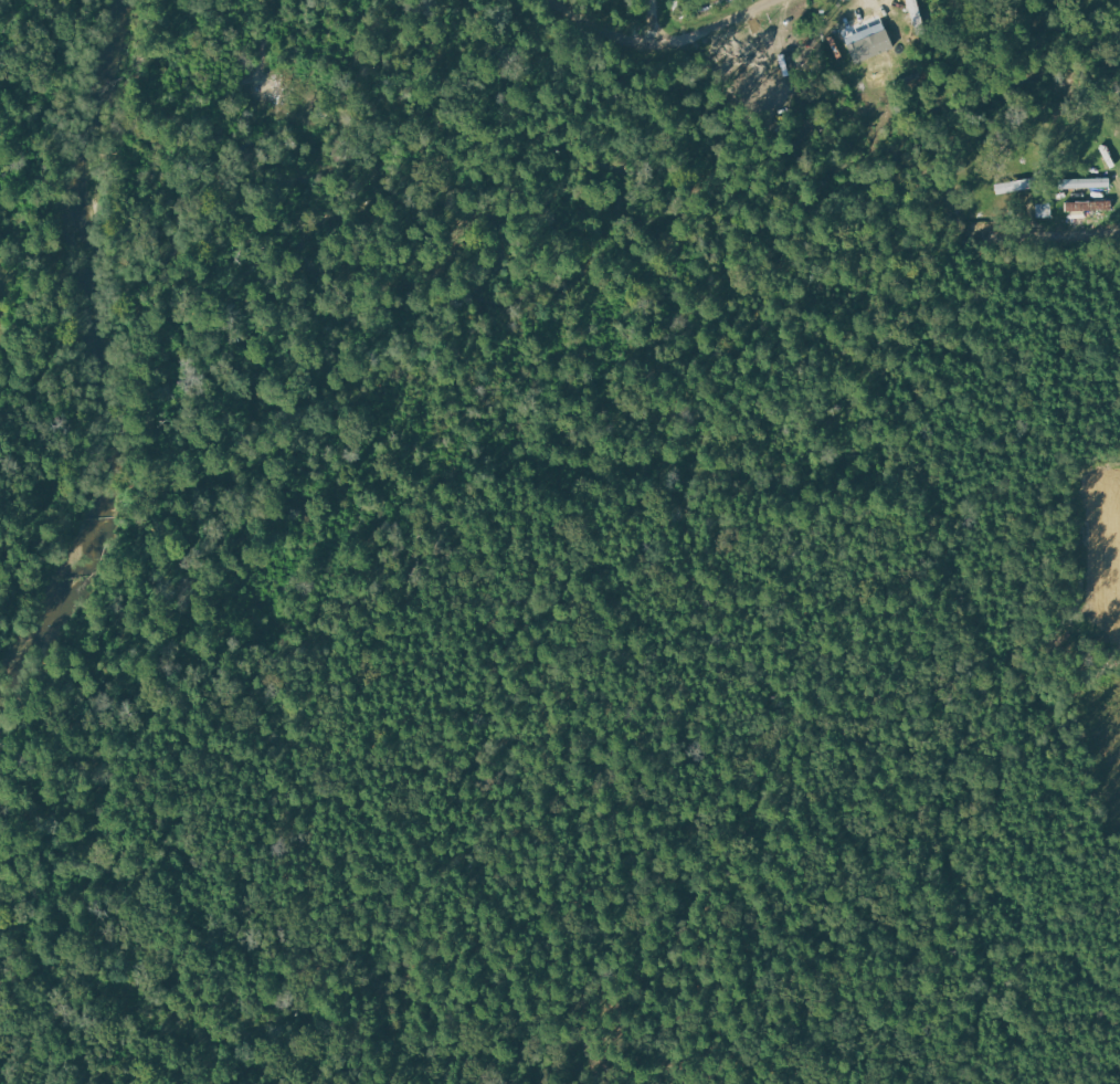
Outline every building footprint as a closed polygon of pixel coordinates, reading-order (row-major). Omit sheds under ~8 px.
[(854,64),(893,48),(886,29),(846,44),(854,64)] [(1059,179),(1060,189),(1110,188),(1110,178),(1059,179)] [(1030,180),(996,183),(997,194),(1031,191),(1030,180)] [(1066,212),(1112,210),(1112,201),(1066,202),(1066,212)]
